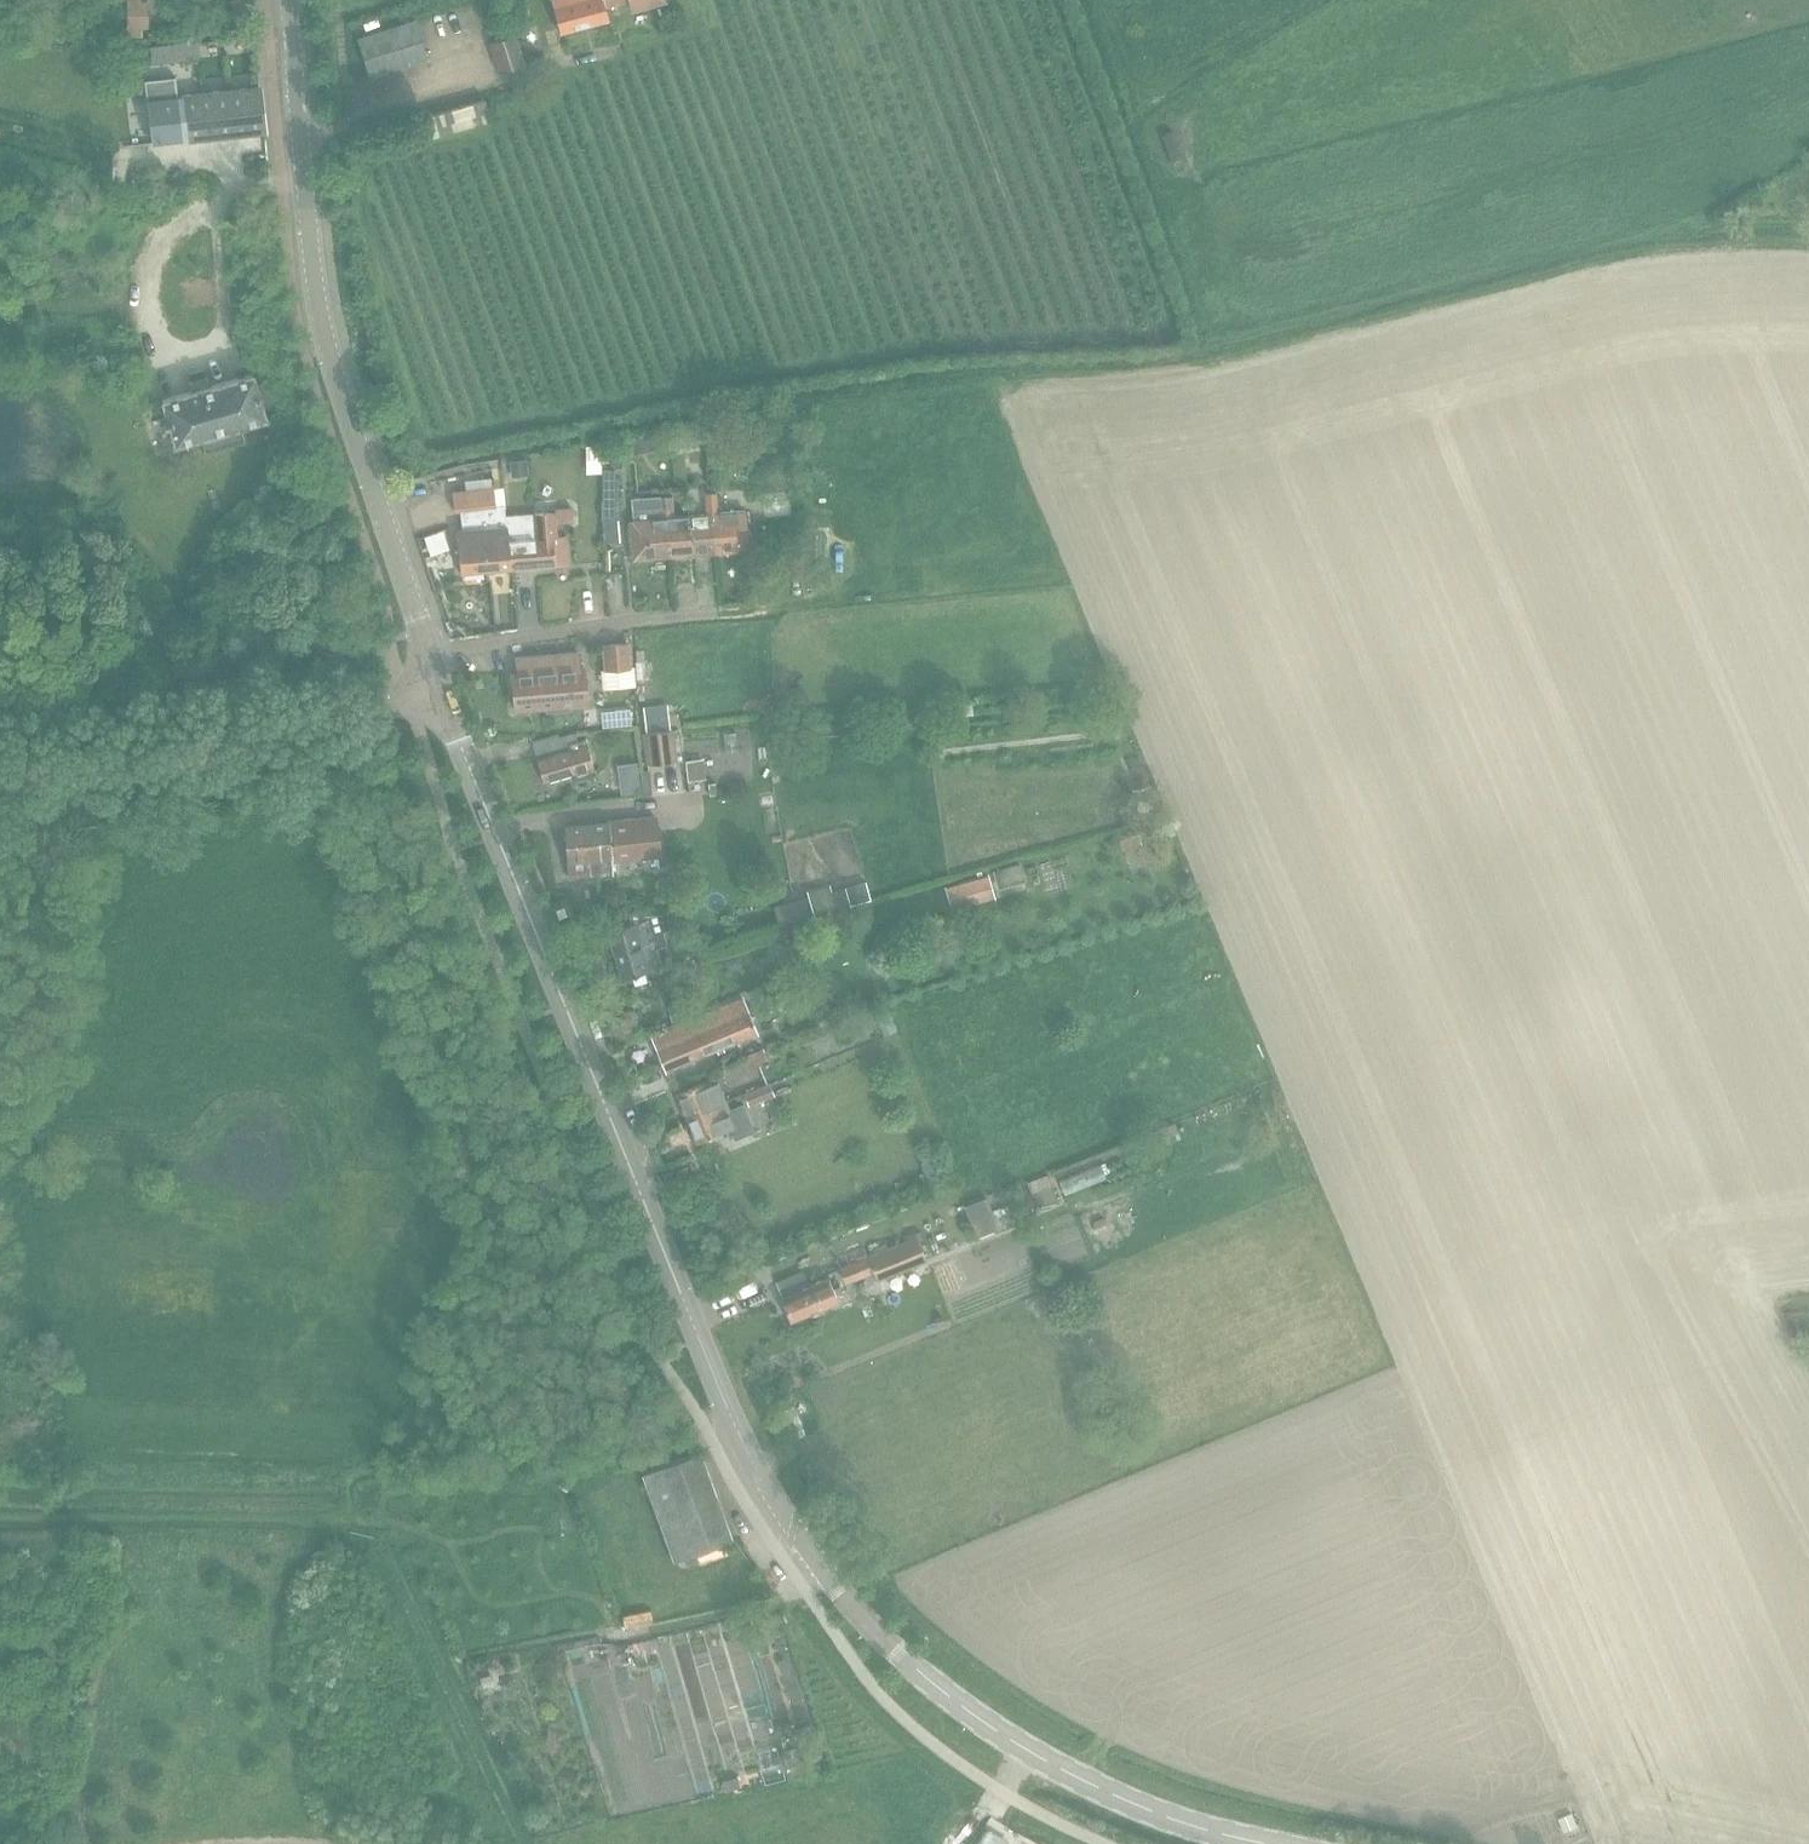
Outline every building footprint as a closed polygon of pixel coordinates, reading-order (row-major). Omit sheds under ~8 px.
[(560,32),(609,18),(606,6),(626,0),(552,0),(560,32)] [(633,9),(665,0),(631,0),(633,9)] [(371,77),(427,59),(415,21),(359,39),(371,77)] [(514,31),(489,40),(498,69),(524,61),(514,31)] [(177,75),(148,77),(151,108),(153,141),(264,130),(260,86),(190,93),(178,94),(177,75)] [(484,98),(427,115),(433,136),(490,119),(484,98)] [(177,445),(268,417),(254,371),(210,385),(207,375),(190,380),(193,390),(163,399),(177,445)] [(513,569),(508,516),(505,516),(504,506),(495,507),(493,490),(452,494),(454,513),(460,513),(462,528),(456,529),(460,573),(513,569)] [(706,513),(678,515),(679,521),(689,520),(692,554),(715,552),(712,528),(714,528),(712,502),(716,502),(715,491),(705,492),(706,513)] [(659,496),(660,506),(666,506),(670,556),(692,554),(689,520),(679,521),(678,515),(672,516),(670,495),(659,496)] [(712,528),(715,552),(737,550),(737,548),(748,547),(745,509),(717,512),(716,502),(712,502),(714,528),(712,528)] [(666,506),(660,506),(661,517),(629,520),(632,559),(647,557),(647,558),(670,556),(666,506)] [(555,513),(533,514),(537,567),(567,564),(565,535),(557,535),(556,525),(573,523),(572,509),(555,510),(555,513)] [(533,514),(508,516),(513,569),(537,567),(533,514)] [(603,644),(605,668),(629,666),(627,642),(603,644)] [(516,672),(511,673),(514,709),(546,706),(547,710),(568,708),(568,704),(586,702),(583,666),(579,666),(578,651),(514,657),(516,672)] [(672,728),(643,732),(647,764),(676,760),(672,728)] [(544,756),(536,758),(543,781),(572,773),(574,779),(595,773),(585,738),(577,740),(575,732),(539,742),(544,756)] [(685,763),(688,784),(706,781),(703,761),(685,763)] [(634,859),(651,858),(650,843),(643,844),(641,821),(564,826),(569,877),(613,874),(611,847),(628,846),(628,851),(633,851),(634,859)] [(945,889),(951,912),(995,900),(988,876),(945,889)] [(808,900),(814,920),(850,910),(844,889),(808,900)] [(648,919),(608,931),(615,955),(623,979),(662,967),(657,949),(668,945),(666,939),(664,931),(652,934),(648,919)] [(665,1071),(759,1034),(745,999),(651,1036),(665,1071)] [(764,1056),(721,1073),(726,1085),(750,1074),(766,1061),(764,1056)] [(685,1117),(726,1101),(718,1081),(715,1083),(714,1078),(675,1093),(685,1117)] [(769,1085),(743,1096),(748,1108),(774,1098),(769,1085)] [(726,1101),(685,1117),(695,1143),(742,1124),(738,1114),(732,1117),(726,1101)] [(1048,1177),(1028,1185),(1032,1195),(1052,1187),(1048,1177)] [(995,1231),(985,1210),(968,1218),(977,1239),(995,1231)] [(878,1282),(926,1262),(917,1240),(868,1260),(862,1246),(835,1257),(846,1283),(874,1272),(878,1282)] [(792,1323),(839,1304),(828,1279),(782,1298),(792,1323)] [(673,1559),(731,1537),(699,1450),(641,1472),(673,1559)]
